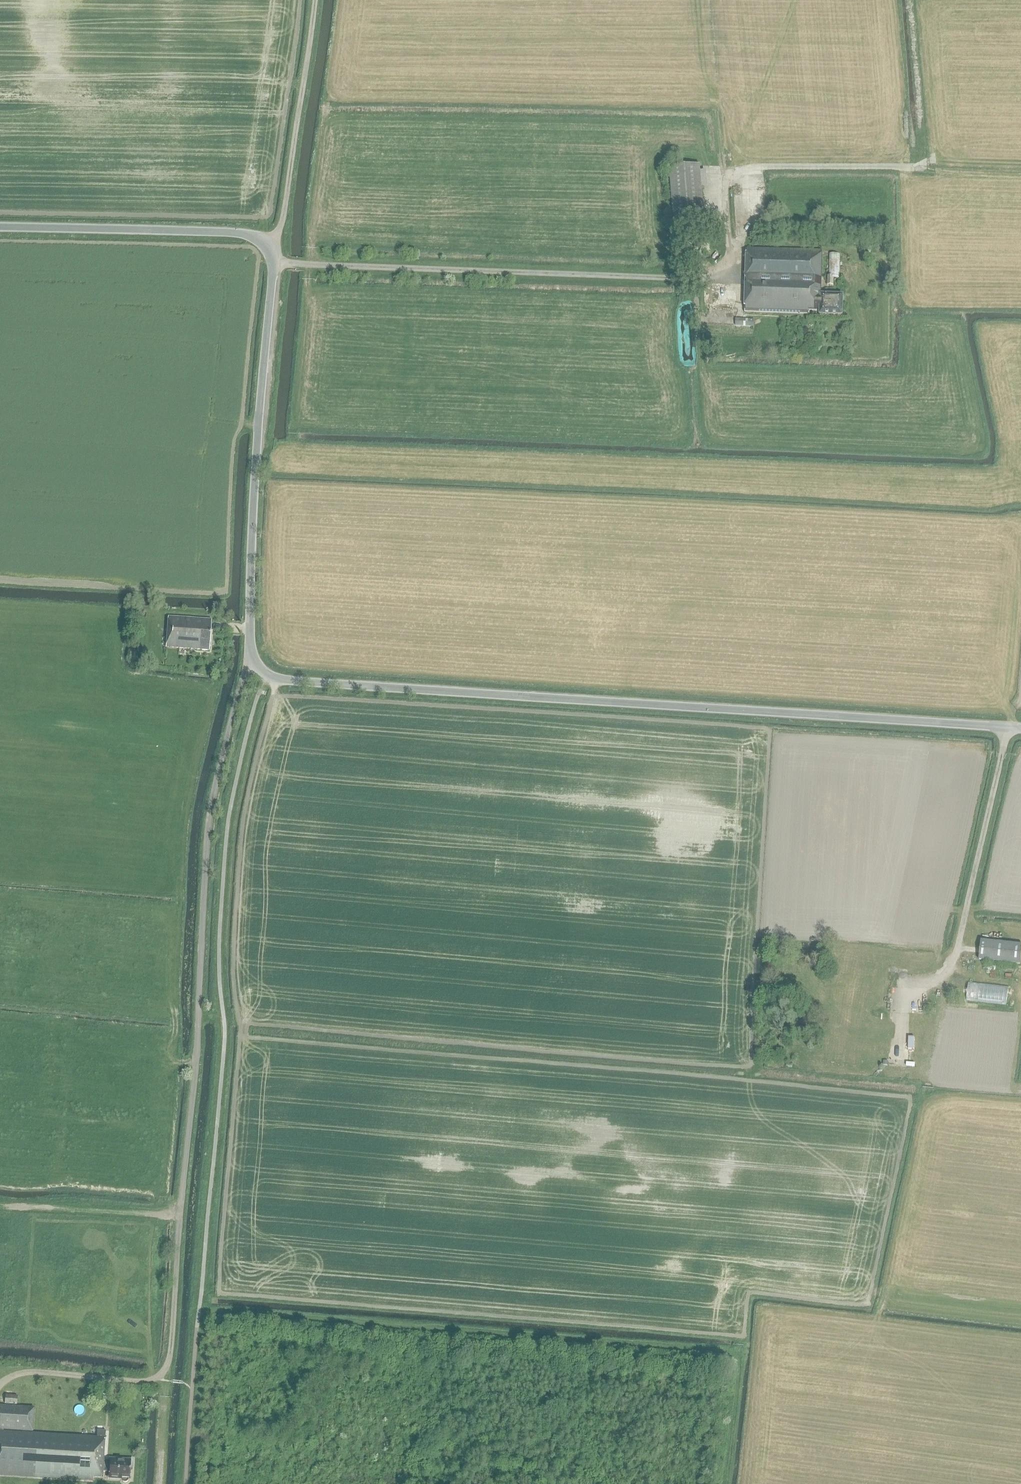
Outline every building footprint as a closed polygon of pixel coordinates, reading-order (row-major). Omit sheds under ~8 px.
[(705,224),(700,165),(670,168),(675,227),(705,224)] [(709,244),(695,243),(695,252),(709,252),(709,244)] [(822,250),(746,248),(744,313),(809,315),(809,311),(820,311),(820,315),(842,316),(843,294),(821,293),(822,250)] [(841,252),(830,252),(832,283),(835,283),(834,276),(842,276),(841,252)] [(211,618),(167,615),(165,645),(209,648),(211,618)] [(981,941),(980,961),(1020,963),(1020,944),(981,941)] [(970,981),(969,1000),(1010,1003),(1012,984),(970,981)] [(911,1052),(918,1052),(919,1037),(912,1036),(911,1052)] [(17,1404),(18,1396),(5,1395),(5,1403),(17,1404)] [(0,1406),(0,1476),(90,1479),(90,1476),(99,1477),(100,1470),(106,1470),(105,1477),(121,1478),(123,1481),(126,1481),(128,1478),(128,1464),(130,1464),(130,1460),(111,1460),(111,1462),(104,1462),(105,1431),(97,1431),(97,1437),(31,1435),(32,1408),(0,1406)]
